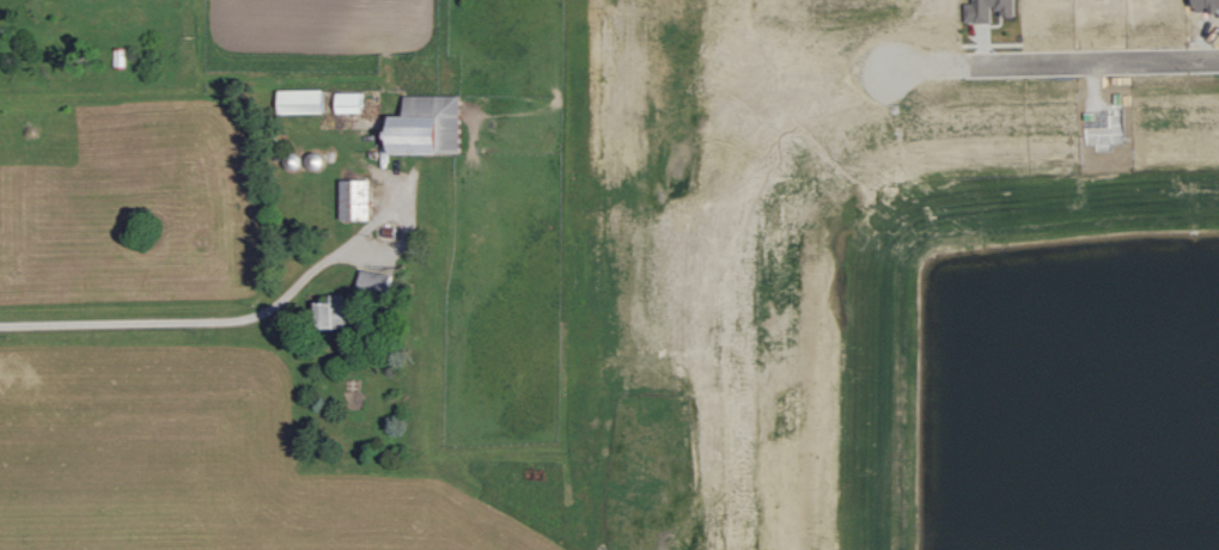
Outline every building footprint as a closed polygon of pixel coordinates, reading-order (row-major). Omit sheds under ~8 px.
[(324,88),(280,89),(280,114),(324,113),(324,88)] [(363,91),(338,92),(338,113),(363,112),(363,91)] [(461,94),(406,94),(406,115),(391,115),(391,154),(461,153),(461,94)] [(372,179),(342,179),(342,220),(371,220),(372,179)] [(361,292),(390,295),(392,274),(363,271),(361,292)] [(345,327),(344,323),(357,323),(356,301),(344,302),(344,294),(332,294),(332,302),(318,302),(318,327),(345,327)]
